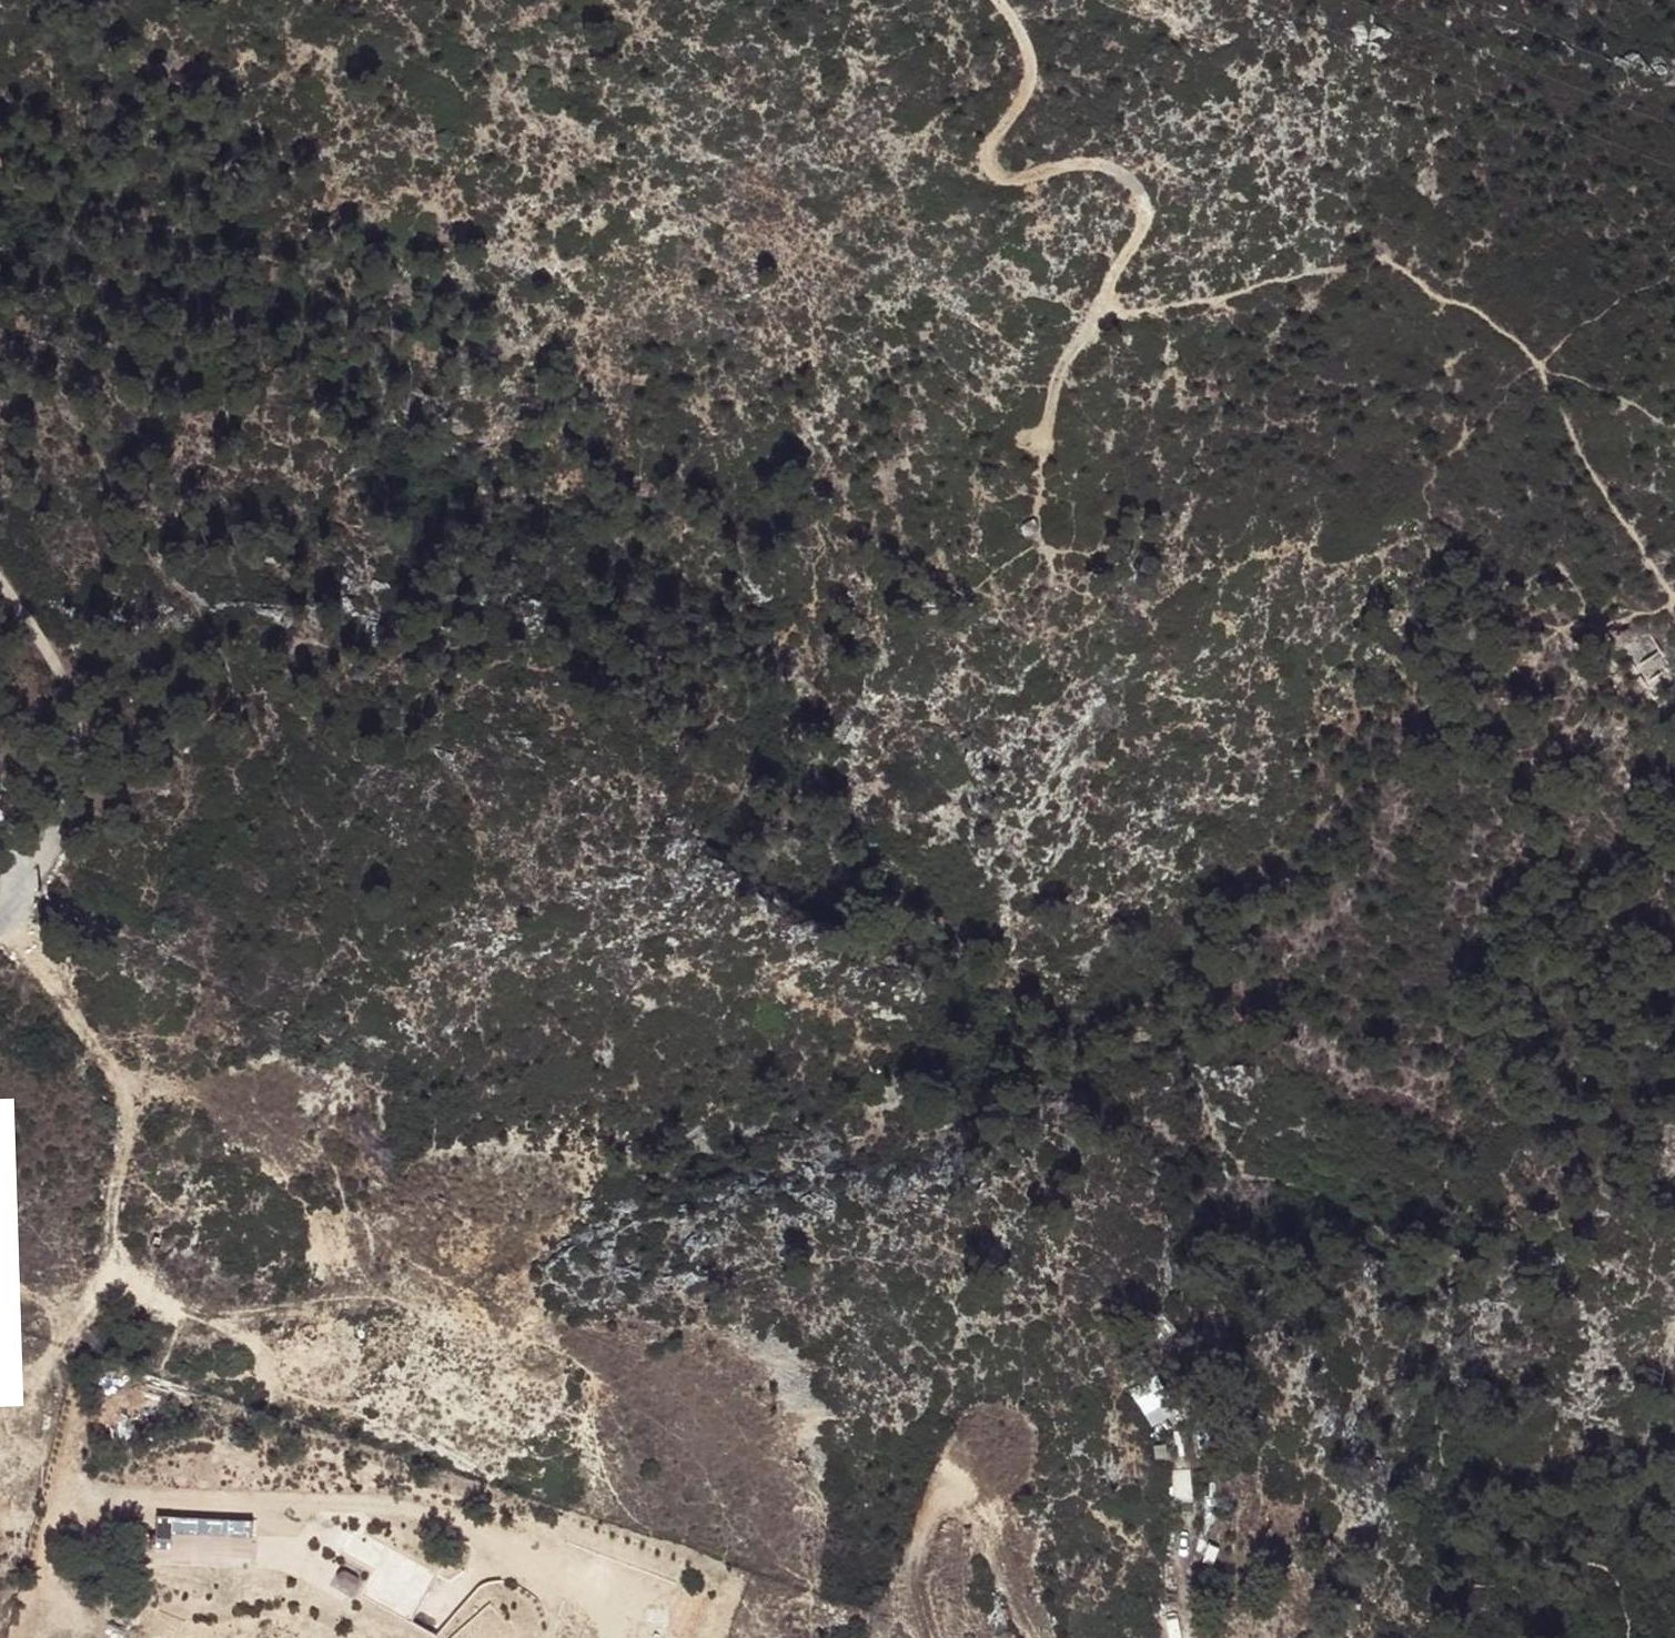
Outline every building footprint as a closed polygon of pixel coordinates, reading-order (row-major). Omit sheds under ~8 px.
[(1152,1364),(1127,1378),(1155,1427),(1181,1414),(1152,1364)]
